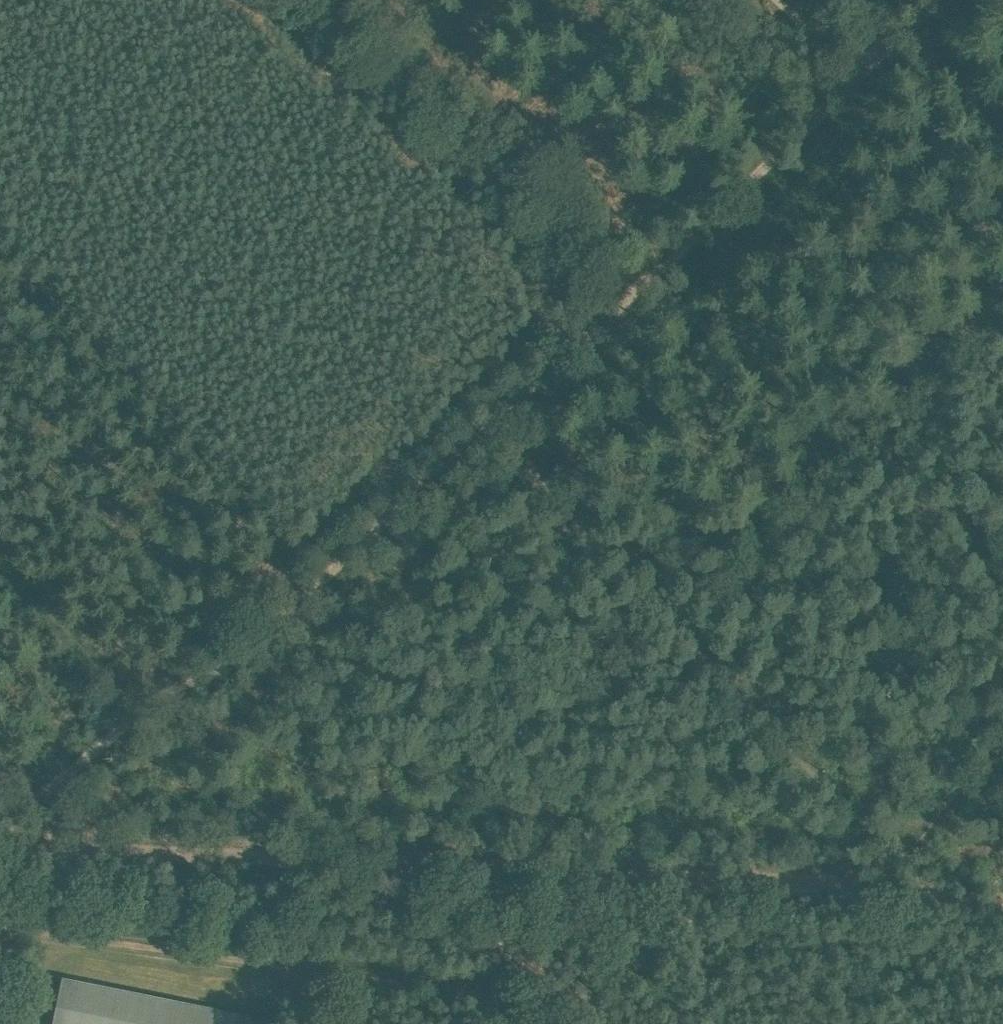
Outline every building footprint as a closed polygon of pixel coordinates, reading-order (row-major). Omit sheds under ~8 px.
[(53,1023),(250,1023),(252,1018),(62,979),(53,1023)]
